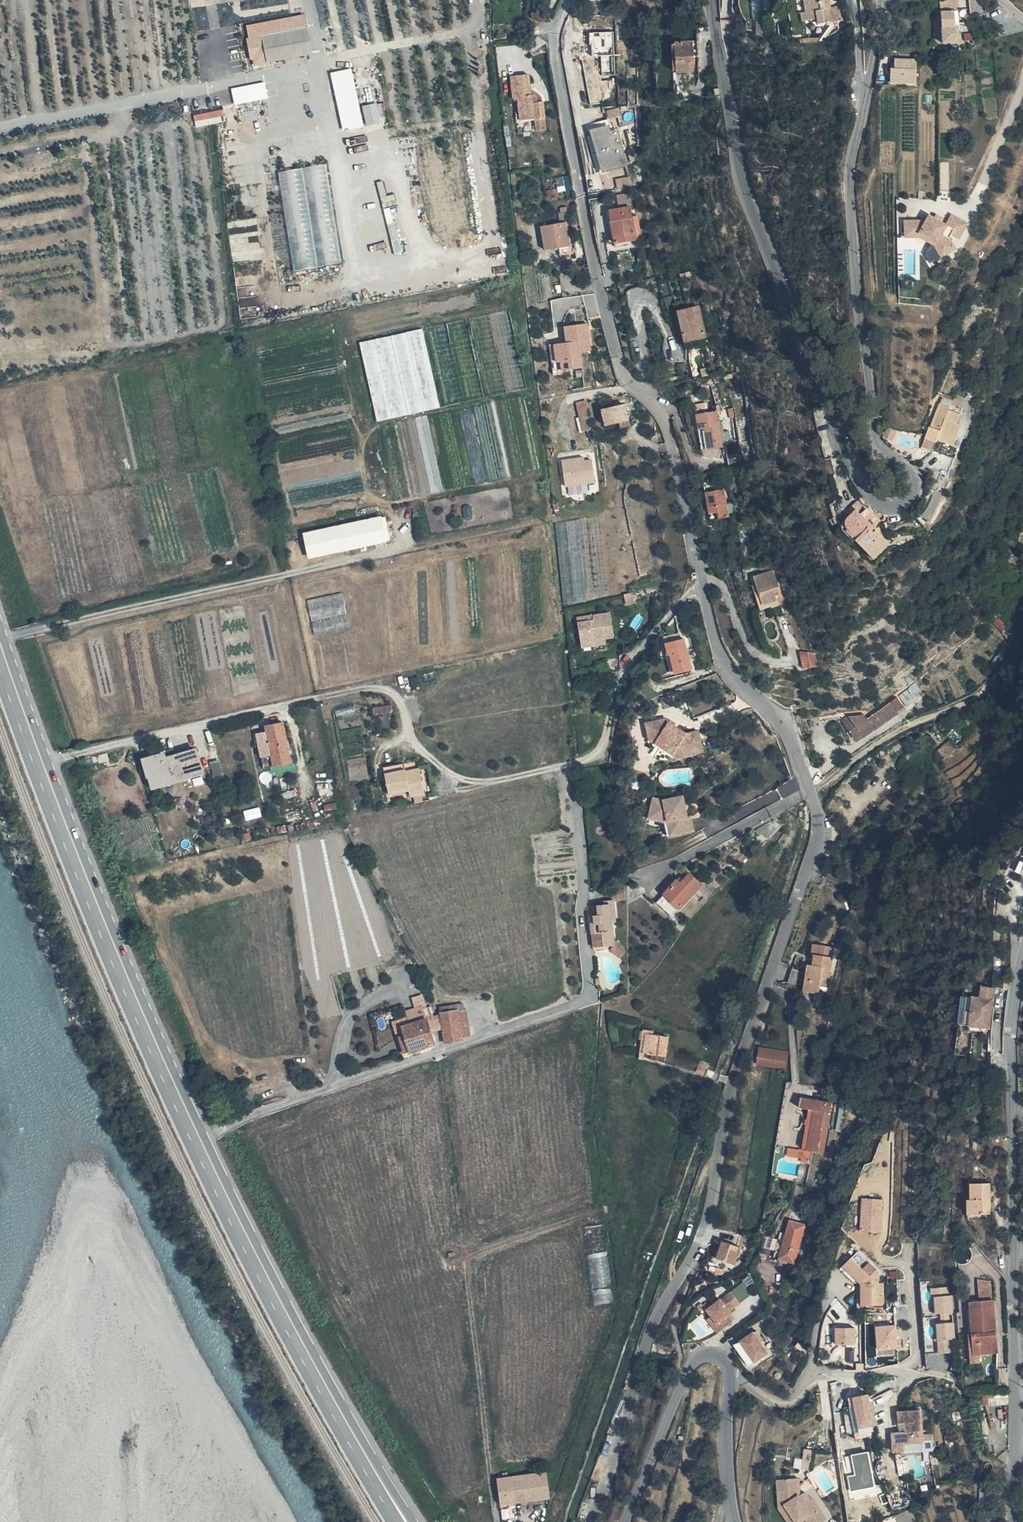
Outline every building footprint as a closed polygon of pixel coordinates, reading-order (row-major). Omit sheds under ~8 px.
[(814,0),(806,0),(807,10),(809,10),(810,18),(815,18),(814,0)] [(815,18),(826,17),(826,21),(852,18),(851,6),(839,7),(838,0),(814,0),(815,18)] [(983,12),(1000,11),(998,0),(982,0),(983,12)] [(969,5),(965,5),(965,8),(951,9),(954,40),(971,39),(969,23),(970,23),(969,5)] [(280,60),(314,56),(309,31),(266,39),(266,40),(270,62),(280,60)] [(263,64),(270,63),(270,62),(266,40),(259,41),(263,64)] [(696,74),(695,44),(677,45),(678,74),(696,74)] [(947,67),(957,66),(956,56),(946,57),(947,67)] [(926,82),(925,58),(906,58),(905,61),(901,61),(902,82),(926,82)] [(629,102),(640,101),(639,61),(627,60),(629,102)] [(354,68),(333,71),(343,130),(364,126),(354,68)] [(548,127),(544,99),(539,100),(539,96),(535,92),(532,92),(531,88),(529,71),(512,73),(514,96),(519,95),(522,118),(537,116),(539,128),(548,127)] [(271,95),(268,83),(232,91),(235,103),(271,95)] [(539,100),(544,99),(543,94),(535,87),(531,88),(532,92),(535,92),(539,96),(539,100)] [(379,102),(364,104),(366,124),(382,122),(379,102)] [(612,107),(615,115),(624,112),(624,104),(612,107)] [(225,109),(195,113),(197,125),(227,121),(225,109)] [(607,126),(616,124),(613,115),(605,117),(606,122),(607,126)] [(606,122),(605,117),(592,120),(594,126),(606,122)] [(619,123),(616,124),(607,126),(597,129),(606,167),(629,161),(619,123)] [(632,149),(635,159),(642,157),(639,144),(633,146),(633,149),(632,149)] [(328,163),(280,169),(293,269),(342,263),(328,163)] [(619,177),(621,187),(633,185),(631,174),(619,177)] [(559,190),(573,189),(571,175),(557,176),(559,190)] [(643,204),(639,190),(623,194),(626,208),(639,205),(643,204)] [(641,215),(639,205),(626,208),(615,210),(622,236),(629,235),(645,232),(641,215)] [(566,219),(556,221),(561,245),(564,244),(575,242),(570,218),(573,217),(571,207),(564,209),(566,219)] [(645,232),(650,230),(646,214),(641,215),(645,232)] [(978,223),(962,215),(957,225),(952,222),(946,219),(939,216),(937,221),(915,222),(916,235),(930,234),(949,242),(953,248),(963,242),(961,238),(963,235),(970,239),(978,223)] [(561,245),(556,221),(546,223),(550,247),(561,245)] [(653,244),(650,230),(645,232),(648,245),(653,244)] [(648,245),(645,232),(629,235),(622,236),(625,249),(636,246),(636,248),(648,245)] [(967,248),(963,242),(953,248),(949,242),(930,234),(916,235),(916,238),(931,238),(946,244),(953,256),(967,248)] [(565,250),(576,248),(575,242),(564,244),(565,250)] [(706,303),(686,306),(691,336),(699,335),(700,341),(712,339),(706,303)] [(589,339),(586,322),(564,327),(567,343),(555,345),(561,372),(565,371),(584,367),(581,351),(579,341),(589,339)] [(446,407),(428,331),(364,346),(382,422),(446,407)] [(699,335),(691,336),(692,343),(700,341),(699,335)] [(591,349),(589,339),(579,341),(581,351),(591,349)] [(565,371),(561,372),(555,345),(550,346),(556,377),(566,375),(565,371)] [(943,398),(932,429),(930,428),(926,439),(936,442),(938,443),(938,441),(954,447),(962,425),(960,425),(966,409),(952,404),(953,401),(943,398)] [(586,431),(596,428),(589,401),(578,403),(586,431)] [(698,411),(707,410),(706,401),(697,402),(698,411)] [(621,424),(630,421),(626,404),(604,410),(608,427),(621,424)] [(721,407),(714,409),(707,410),(698,411),(701,426),(707,425),(711,446),(723,443),(727,443),(721,407)] [(632,428),(630,421),(621,424),(623,430),(632,428)] [(707,425),(701,426),(705,447),(711,446),(707,425)] [(936,442),(926,439),(923,448),(933,451),(936,442)] [(587,458),(566,461),(569,486),(572,486),(573,492),(585,491),(584,484),(597,483),(595,462),(587,462),(587,458)] [(708,480),(715,509),(725,507),(727,514),(737,511),(730,490),(729,490),(727,484),(723,485),(721,477),(708,480)] [(847,512),(850,516),(856,510),(861,515),(866,511),(858,502),(847,512)] [(725,507),(715,509),(718,518),(727,516),(727,514),(725,507)] [(861,515),(877,532),(883,525),(868,508),(866,511),(861,515)] [(856,510),(850,516),(845,521),(846,527),(857,540),(855,542),(873,561),(889,545),(877,532),(861,515),(856,510)] [(378,545),(393,542),(388,518),(372,521),(378,545)] [(309,534),(315,558),(378,545),(372,521),(309,534)] [(1006,541),(1002,550),(1015,556),(1018,547),(1006,541)] [(784,556),(777,556),(770,558),(772,563),(779,564),(780,567),(764,570),(770,598),(787,595),(785,586),(790,585),(784,556)] [(770,598),(764,570),(760,571),(766,603),(771,602),(770,598)] [(643,588),(632,591),(634,600),(645,598),(643,588)] [(342,593),(307,601),(313,634),(348,627),(342,593)] [(618,608),(602,611),(603,616),(587,618),(591,643),(602,641),(601,636),(614,634),(621,633),(618,608)] [(688,636),(687,629),(673,632),(674,639),(673,639),(675,651),(678,652),(681,666),(692,665),(692,668),(699,667),(692,636),(688,636)] [(812,662),(827,659),(824,647),(810,646),(812,662)] [(926,703),(936,695),(929,684),(918,692),(926,703)] [(865,727),(871,738),(871,739),(923,704),(916,693),(884,715),(881,711),(856,715),(851,718),(857,731),(865,727)] [(378,721),(396,718),(394,711),(376,714),(378,721)] [(691,756),(708,749),(705,741),(712,738),(707,726),(696,731),(677,722),(675,718),(655,725),(661,742),(669,739),(688,748),(691,756)] [(278,765),(296,761),(288,721),(270,725),(271,730),(276,754),(278,765)] [(862,742),(871,738),(865,727),(857,731),(862,742)] [(271,730),(260,733),(264,756),(276,754),(271,730)] [(969,744),(964,734),(950,743),(955,752),(969,744)] [(705,741),(708,749),(716,746),(712,738),(705,741)] [(661,742),(691,756),(688,748),(669,739),(661,742)] [(201,748),(176,755),(181,774),(189,772),(191,778),(208,773),(201,748)] [(181,774),(176,755),(169,757),(168,752),(148,757),(151,774),(157,773),(159,780),(181,774)] [(271,756),(263,757),(264,766),(272,765),(271,756)] [(390,765),(395,792),(415,788),(417,794),(431,791),(426,766),(412,769),(410,760),(390,765)] [(672,821),(675,836),(693,832),(690,817),(686,818),(684,811),(683,803),(682,797),(661,801),(652,799),(649,812),(665,815),(666,822),(672,821)] [(665,837),(675,836),(672,821),(666,822),(665,815),(649,812),(647,819),(662,823),(665,837)] [(703,872),(694,881),(693,882),(691,879),(678,893),(678,894),(671,902),(683,915),(713,882),(703,872)] [(624,891),(626,899),(626,900),(637,899),(636,889),(624,891)] [(715,902),(720,897),(716,893),(711,897),(715,902)] [(614,933),(615,945),(627,944),(626,939),(625,921),(628,921),(626,900),(626,899),(617,900),(617,904),(608,905),(606,905),(608,923),(604,924),(605,934),(612,933),(614,933)] [(605,934),(607,947),(613,945),(615,945),(614,933),(612,933),(605,934)] [(626,939),(627,944),(624,949),(633,957),(637,947),(626,939)] [(807,977),(799,976),(797,983),(813,989),(811,993),(826,995),(827,988),(835,990),(842,949),(821,945),(818,966),(815,966),(814,974),(809,973),(807,977)] [(989,1024),(994,989),(988,989),(981,987),(980,1000),(973,999),(971,1012),(965,1011),(963,1026),(982,1028),(983,1023),(989,1024)] [(477,1014),(445,1013),(450,1038),(468,1036),(467,1031),(478,1029),(477,1014)] [(434,1040),(427,1016),(409,1020),(410,1028),(404,1030),(410,1054),(416,1052),(414,1045),(434,1040)] [(668,1039),(664,1039),(663,1049),(685,1052),(687,1031),(669,1029),(668,1039)] [(780,1068),(783,1051),(759,1048),(756,1064),(780,1068)] [(719,1071),(722,1064),(713,1061),(711,1068),(719,1071)] [(816,1144),(836,1147),(845,1097),(816,1092),(814,1103),(822,1104),(816,1144)] [(972,1202),(969,1202),(966,1202),(966,1216),(970,1217),(982,1217),(982,1210),(990,1211),(991,1186),(972,1186),(972,1202)] [(862,1200),(861,1233),(881,1234),(882,1201),(862,1200)] [(773,1258),(795,1264),(804,1235),(805,1236),(807,1230),(804,1229),(805,1226),(790,1221),(786,1234),(781,1232),(773,1258)] [(741,1248),(723,1242),(717,1259),(735,1265),(741,1248)] [(608,1252),(587,1256),(595,1306),(616,1303),(608,1252)] [(863,1286),(863,1308),(876,1308),(876,1302),(885,1302),(886,1293),(880,1293),(881,1271),(878,1270),(869,1276),(853,1257),(841,1267),(856,1283),(859,1281),(863,1286)] [(979,1279),(980,1302),(988,1302),(992,1302),(990,1283),(979,1279)] [(950,1287),(934,1288),(935,1305),(938,1305),(939,1313),(942,1313),(954,1312),(953,1295),(950,1296),(950,1287)] [(734,1313),(729,1317),(734,1323),(749,1313),(745,1307),(749,1304),(739,1289),(725,1299),(729,1305),(734,1313)] [(980,1302),(971,1302),(972,1336),(969,1337),(970,1367),(979,1367),(978,1356),(997,1355),(995,1310),(989,1310),(988,1302),(980,1302)] [(729,1317),(734,1313),(729,1305),(724,1309),(729,1317)] [(954,1312),(942,1313),(943,1323),(955,1322),(954,1312)] [(943,1323),(936,1324),(938,1354),(954,1352),(953,1339),(956,1339),(955,1322),(943,1323)] [(897,1326),(877,1327),(880,1351),(899,1349),(897,1326)] [(836,1330),(837,1345),(855,1344),(854,1329),(836,1330)] [(738,1343),(750,1366),(771,1355),(758,1332),(738,1343)] [(858,1430),(875,1427),(869,1396),(848,1400),(850,1408),(853,1408),(858,1430)] [(923,1437),(921,1412),(900,1413),(900,1425),(906,1424),(907,1433),(893,1434),(894,1454),(924,1452),(923,1443),(933,1442),(932,1436),(923,1437)] [(796,1457),(796,1467),(812,1468),(813,1448),(805,1447),(804,1458),(796,1457)] [(853,1452),(856,1472),(849,1473),(851,1490),(876,1486),(871,1450),(853,1452)] [(562,1498),(558,1471),(508,1478),(511,1505),(562,1498)] [(790,1521),(802,1521),(804,1520),(806,1521),(826,1521),(827,1521),(812,1499),(810,1501),(805,1505),(799,1496),(798,1480),(784,1481),(784,1493),(784,1499),(790,1512),(787,1516),(790,1521)] [(787,1516),(790,1512),(784,1499),(784,1493),(777,1493),(778,1509),(786,1521),(790,1521),(787,1516)] [(805,1505),(810,1501),(806,1494),(799,1496),(805,1505)] [(912,1509),(896,1514),(899,1521),(915,1521),(912,1509)] [(702,1512),(702,1519),(713,1520),(713,1512),(702,1512)] [(896,1514),(882,1521),(899,1521),(896,1514)]
